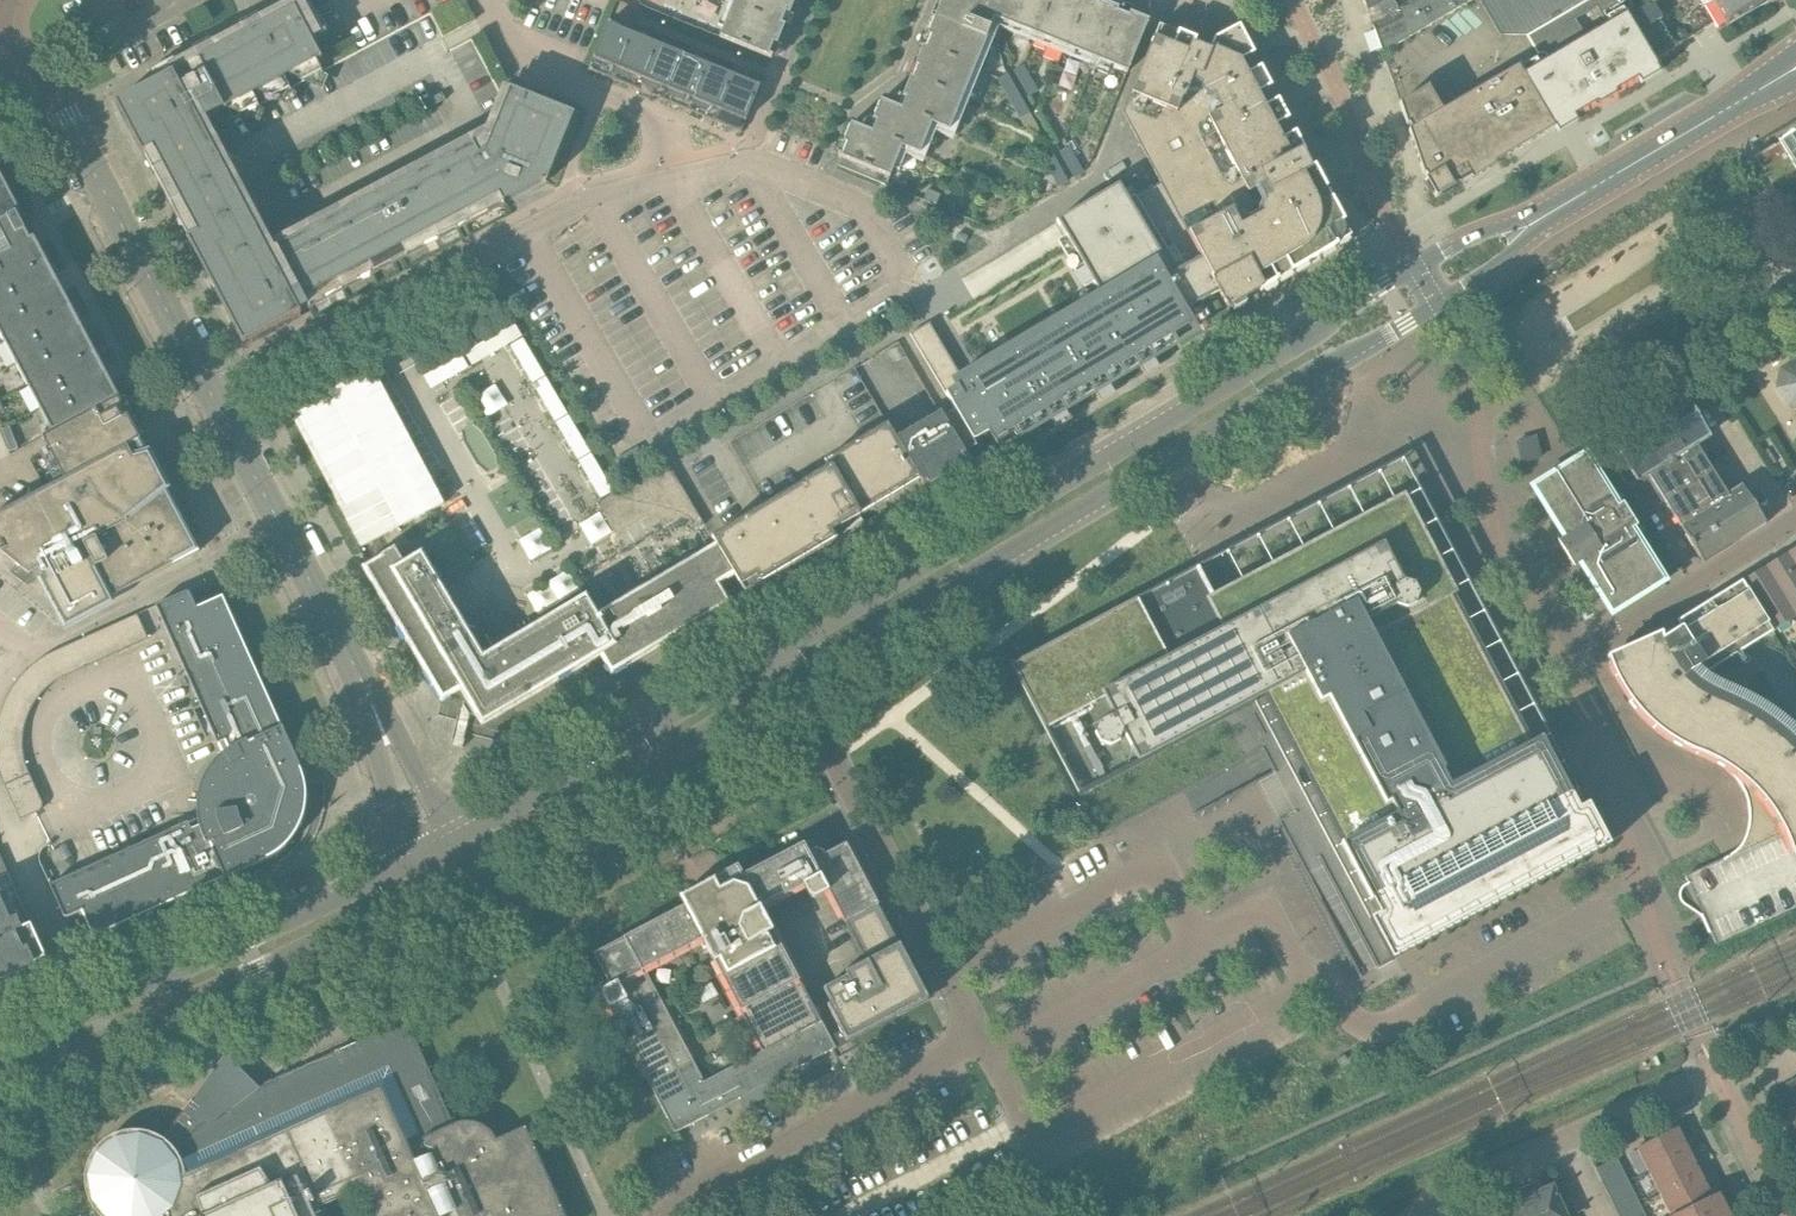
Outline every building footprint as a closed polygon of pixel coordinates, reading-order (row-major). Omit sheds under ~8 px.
[(115,101),(117,105),(131,131),(145,158),(151,169),(155,176),(169,203),(173,210),(187,237),(188,240),(197,255),(197,257),(206,273),(207,274),(215,289),(215,291),(224,307),(225,308),(233,324),(233,325),(243,343),(265,331),(267,336),(282,328),(279,323),(301,312),(300,310),(308,305),(309,308),(313,306),(342,290),(343,290),(371,275),(379,271),(407,256),(408,255),(436,241),(444,236),(472,222),(473,221),(501,206),(506,204),(504,201),(542,181),(545,182),(546,183),(560,148),(560,147),(574,113),(573,112),(536,97),(535,98),(509,88),(503,85),(486,128),(469,137),(358,196),(272,241),(218,140),(206,118),(223,109),(224,108),(225,110),(227,109),(226,108),(320,59),(322,58),(315,44),(313,40),(327,33),(310,0),(290,0),(260,16),(258,13),(239,23),(241,26),(212,41),(211,38),(192,48),(193,51),(175,61),(174,58),(150,70),(155,80),(126,96),(119,99),(115,101)] [(720,35),(772,58),(773,55),(769,54),(773,43),(777,44),(785,25),(781,24),(786,12),(790,14),(795,0),(736,0),(720,35)] [(928,35),(931,36),(927,47),(923,46),(915,65),(919,67),(914,78),(911,76),(903,95),(907,97),(902,108),(881,100),(873,119),(876,126),(871,137),(850,128),(842,147),(845,148),(842,155),(839,153),(838,156),(843,158),(840,164),(839,164),(838,165),(887,185),(899,155),(916,162),(928,132),(946,139),(970,79),(993,19),(1105,63),(1127,72),(1149,20),(1130,12),(1128,16),(1117,11),(1119,8),(1100,0),(1099,0),(1098,4),(1089,0),(942,0),(928,35)] [(1454,8),(1450,0),(1400,0),(1395,3),(1393,0),(1364,0),(1375,28),(1383,51),(1411,34),(1454,8)] [(1500,34),(1526,35),(1537,53),(1518,64),(1556,127),(1616,91),(1658,66),(1654,59),(1678,45),(1652,1),(1651,2),(1628,15),(1619,0),(1480,0),(1500,34)] [(1652,1),(1678,45),(1714,24),(1718,31),(1769,0),(1654,0),(1652,1)] [(1159,24),(1124,113),(1151,164),(1161,182),(1182,223),(1219,292),(1228,309),(1232,307),(1231,306),(1239,301),(1243,298),(1244,299),(1248,297),(1247,296),(1253,292),(1257,290),(1258,291),(1260,290),(1261,291),(1279,280),(1278,279),(1279,279),(1278,277),(1284,273),(1288,271),(1289,273),(1291,272),(1291,273),(1337,246),(1336,245),(1350,237),(1343,224),(1343,223),(1343,222),(1344,221),(1332,199),(1330,199),(1330,198),(1326,191),(1325,190),(1327,189),(1315,166),(1310,169),(1308,166),(1313,164),(1307,153),(1303,156),(1301,153),(1306,150),(1296,132),(1295,132),(1294,130),(1293,131),(1287,121),(1289,120),(1287,118),(1289,118),(1279,99),(1277,99),(1276,98),(1275,98),(1270,89),(1270,88),(1271,88),(1270,86),(1271,85),(1261,66),(1260,67),(1259,65),(1258,66),(1253,56),(1254,55),(1253,53),(1254,53),(1239,25),(1214,39),(1209,51),(1207,50),(1212,38),(1200,33),(1195,45),(1194,45),(1196,38),(1179,31),(1178,32),(1159,24)] [(606,27),(603,34),(588,69),(614,79),(628,44),(619,41),(622,33),(606,27)] [(631,37),(628,44),(614,79),(639,90),(653,54),(645,51),(647,44),(631,37)] [(656,47),(653,54),(639,90),(664,100),(678,65),(670,61),(673,54),(656,47)] [(681,57),(678,65),(664,100),(689,110),(703,75),(695,71),(698,64),(681,57)] [(1028,95),(1037,90),(1023,64),(1014,69),(1028,95)] [(1428,85),(1400,102),(1401,102),(1408,124),(1408,123),(1411,128),(1410,129),(1414,142),(1424,174),(1425,173),(1428,177),(1425,179),(1428,182),(1434,193),(1436,197),(1440,195),(1451,188),(1471,177),(1495,162),(1556,127),(1518,64),(1457,100),(1453,93),(1452,92),(1437,101),(1428,85)] [(706,68),(703,75),(689,110),(715,121),(729,86),(720,82),(723,74),(706,68)] [(1021,117),(1030,112),(1008,73),(999,78),(1021,117)] [(741,132),(756,96),(745,92),(748,85),(732,78),(729,86),(715,121),(741,132)] [(446,99),(442,92),(431,98),(435,105),(446,99)] [(1777,141),(1779,143),(1762,154),(1795,207),(1795,129),(1777,141)] [(1083,172),(1069,146),(1060,151),(1074,177),(1083,172)] [(1068,181),(1053,155),(1044,160),(1059,186),(1068,181)] [(53,431),(118,397),(34,237),(32,233),(28,235),(17,213),(21,211),(0,172),(0,245),(3,251),(0,253),(0,330),(53,431)] [(929,322),(910,334),(943,388),(953,405),(956,410),(954,412),(955,413),(956,413),(963,425),(971,439),(970,439),(971,441),(973,440),(977,446),(983,456),(986,454),(1016,436),(1017,436),(1175,342),(1177,341),(1176,339),(1178,338),(1215,316),(1226,309),(1226,310),(1228,309),(1219,292),(1182,223),(1161,182),(1131,199),(1121,184),(1121,182),(1057,221),(1058,223),(1059,224),(1071,244),(1071,245),(1099,292),(960,375),(930,324),(929,322)] [(923,200),(936,205),(940,194),(928,189),(923,200)] [(515,308),(423,362),(463,429),(621,335),(581,269),(534,297),(536,301),(518,312),(515,308)] [(722,322),(629,377),(669,443),(849,336),(810,270),(739,311),(742,316),(724,326),(722,322)] [(1780,369),(1776,388),(1787,405),(1795,407),(1795,358),(1780,369)] [(1710,434),(1682,390),(1594,445),(1610,470),(1614,467),(1644,514),(1665,501),(1703,562),(1766,523),(1742,485),(1728,494),(1696,443),(1710,434)] [(372,393),(294,439),(393,606),(471,559),(372,393)] [(118,397),(53,431),(44,435),(66,477),(140,437),(118,397)] [(940,412),(897,438),(921,478),(926,488),(970,462),(965,453),(971,449),(977,446),(973,440),(971,441),(970,439),(971,439),(963,425),(956,413),(955,413),(954,412),(956,410),(953,405),(947,409),(941,412),(940,412)] [(800,482),(711,536),(746,592),(762,582),(763,584),(835,541),(834,539),(837,537),(836,534),(860,520),(858,516),(861,515),(862,516),(920,482),(918,480),(921,478),(897,438),(888,423),(825,460),(829,468),(822,472),(821,471),(801,483),(800,482)] [(1541,457),(1535,436),(1517,441),(1523,462),(1541,457)] [(59,620),(65,631),(117,604),(113,596),(199,550),(140,437),(66,477),(66,478),(7,510),(0,513),(0,549),(2,552),(16,563),(10,571),(28,586),(38,581),(59,620)] [(1618,506),(1585,454),(1532,487),(1564,539),(1558,543),(1572,566),(1579,562),(1611,614),(1664,581),(1632,529),(1637,526),(1622,503),(1618,506)] [(416,658),(415,658),(417,661),(426,675),(425,676),(427,678),(436,692),(436,693),(437,695),(438,695),(446,710),(447,712),(448,712),(456,727),(457,730),(458,729),(466,744),(468,747),(471,745),(491,733),(491,734),(493,732),(513,720),(513,721),(516,719),(515,719),(535,707),(538,706),(537,705),(557,694),(560,700),(560,701),(561,703),(562,703),(565,702),(565,701),(584,690),(585,690),(587,689),(587,688),(606,677),(607,677),(610,675),(608,672),(626,661),(628,664),(631,662),(651,650),(651,651),(654,649),(673,637),(673,638),(676,636),(675,636),(695,624),(695,625),(698,623),(717,611),(718,611),(720,610),(720,609),(719,606),(718,607),(714,599),(713,596),(712,596),(701,577),(700,574),(699,575),(688,556),(689,555),(687,553),(686,553),(675,534),(676,534),(674,531),(669,524),(670,523),(668,521),(667,521),(665,522),(644,487),(580,525),(596,551),(593,552),(593,553),(573,565),(573,564),(570,566),(571,566),(551,578),(551,577),(548,579),(549,579),(529,591),(529,590),(526,592),(527,592),(507,604),(506,604),(504,605),(504,606),(496,611),(493,612),(494,613),(485,618),(485,617),(482,618),(483,619),(474,624),(471,625),(472,626),(463,631),(463,630),(460,631),(461,632),(452,637),(449,638),(450,639),(441,644),(440,643),(438,644),(438,645),(427,651),(427,652),(419,657),(418,656),(415,658),(416,658)] [(1257,701),(1255,697),(1263,693),(1302,767),(1301,768),(1299,769),(1299,771),(1298,772),(1298,774),(1298,776),(1298,777),(1299,779),(1299,780),(1301,781),(1302,782),(1303,783),(1305,783),(1307,783),(1308,783),(1310,782),(1342,843),(1341,843),(1372,900),(1379,914),(1370,919),(1392,960),(1610,845),(1588,804),(1579,809),(1571,794),(1572,794),(1541,737),(1533,742),(1454,593),(1457,592),(1405,493),(1252,574),(1253,576),(1214,596),(1198,567),(1197,567),(1196,567),(1013,664),(1080,791),(1079,792),(1080,794),(1257,701)] [(1786,553),(1795,569),(1795,547),(1786,553)] [(1786,553),(1741,581),(1773,631),(1795,617),(1795,569),(1786,553)] [(1795,742),(1786,733),(1782,730),(1778,726),(1771,721),(1764,716),(1757,712),(1750,708),(1741,703),(1739,702),(1735,700),(1728,697),(1721,694),(1712,690),(1707,687),(1704,694),(1698,690),(1693,686),(1688,682),(1684,678),(1691,671),(1702,664),(1707,672),(1746,647),(1773,631),(1741,581),(1676,622),(1680,628),(1661,640),(1659,633),(1609,656),(1612,667),(1617,678),(1624,691),(1631,701),(1629,702),(1633,708),(1637,712),(1640,715),(1645,720),(1652,727),(1658,732),(1666,738),(1673,743),(1679,746),(1685,750),(1714,762),(1719,765),(1721,766),(1725,769),(1728,771),(1732,775),(1734,778),(1737,780),(1739,783),(1742,788),(1744,793),(1746,797),(1748,802),(1749,807),(1749,811),(1749,813),(1749,816),(1749,821),(1748,823),(1748,827),(1746,833),(1745,836),(1743,839),(1741,843),(1738,849),(1737,850),(1736,851),(1724,859),(1724,860),(1786,831),(1789,839),(1793,846),(1794,850),(1795,856),(1795,743),(1795,742)] [(188,591),(187,591),(186,592),(156,605),(167,630),(225,759),(221,763),(218,767),(214,772),(211,777),(209,782),(207,787),(206,792),(205,798),(204,803),(204,809),(204,815),(67,876),(50,884),(64,914),(64,915),(66,916),(67,916),(68,916),(82,910),(94,937),(266,859),(270,857),(275,854),(280,851),(285,847),(289,842),(293,838),(296,832),(299,827),(302,822),(304,816),(305,811),(306,806),(307,800),(307,795),(307,789),(306,784),(305,780),(303,773),(301,766),(223,594),(196,606),(190,593),(189,592),(188,591)] [(20,678),(8,695),(32,706),(37,698),(44,690),(63,676),(150,637),(138,614),(45,657),(32,665),(20,678)] [(1795,653),(1792,648),(1785,653),(1795,670),(1795,654),(1795,653)] [(2,707),(1,709),(27,717),(27,715),(31,708),(32,706),(8,695),(6,699),(2,707)] [(24,728),(25,722),(27,717),(1,709),(0,714),(0,724),(24,728)] [(23,739),(23,737),(24,729),(24,728),(0,724),(0,739),(23,739)] [(23,751),(23,744),(23,739),(0,739),(0,754),(23,751)] [(0,754),(0,769),(26,762),(25,759),(24,752),(23,751),(0,754)] [(0,769),(0,771),(1,775),(5,783),(5,784),(30,773),(27,766),(26,762),(0,769)] [(30,773),(5,784),(21,819),(38,811),(40,809),(42,807),(43,805),(43,802),(43,800),(30,773)] [(804,842),(786,852),(781,854),(742,875),(737,865),(697,886),(691,889),(680,895),(685,905),(594,953),(610,984),(604,987),(602,993),(676,1132),(678,1130),(709,1114),(832,1049),(835,1047),(812,1004),(808,996),(782,949),(761,908),(804,885),(810,896),(815,897),(828,890),(865,961),(844,972),(846,976),(823,988),(831,1003),(827,1005),(846,1042),(851,1039),(878,1025),(898,1014),(928,999),(903,951),(852,854),(846,842),(828,853),(825,849),(816,846),(808,850),(804,842)] [(1,1000),(3,1005),(30,993),(28,988),(54,977),(46,958),(47,958),(31,923),(26,925),(18,907),(23,905),(0,853),(0,1001),(1,1000)] [(1688,883),(1694,896),(1717,885),(1709,867),(1686,878),(1688,883)] [(1701,911),(1694,896),(1688,883),(1683,886),(1682,887),(1681,888),(1681,890),(1680,891),(1680,892),(1679,893),(1679,895),(1679,896),(1679,898),(1680,899),(1680,900),(1681,901),(1682,903),(1683,904),(1684,904),(1697,913),(1701,911)] [(361,1188),(373,1215),(444,1215),(456,1211),(458,1215),(566,1215),(525,1126),(499,1138),(497,1135),(494,1131),(490,1127),(486,1124),(481,1121),(476,1120),(470,1119),(465,1120),(459,1121),(455,1123),(454,1124),(454,1123),(407,1019),(256,1087),(255,1088),(242,1101),(258,1136),(288,1122),(307,1163),(327,1154),(345,1195),(361,1188)] [(314,1209),(345,1195),(327,1154),(307,1163),(288,1122),(258,1136),(242,1101),(255,1088),(253,1087),(236,1070),(200,1108),(191,1101),(164,1139),(163,1138),(162,1139),(156,1135),(149,1133),(142,1130),(139,1130),(127,1131),(119,1133),(110,1137),(103,1143),(96,1149),(94,1152),(89,1162),(86,1173),(86,1176),(87,1188),(90,1198),(91,1201),(97,1211),(102,1215),(317,1215),(314,1209)] [(1677,1127),(1637,1147),(1649,1170),(1689,1150),(1677,1127)] [(1700,1172),(1689,1150),(1649,1170),(1660,1192),(1700,1172)] [(1614,1173),(1608,1161),(1598,1167),(1595,1168),(1607,1191),(1620,1185),(1628,1180),(1623,1169),(1614,1173)] [(1712,1195),(1700,1172),(1660,1192),(1671,1215),(1712,1195)] [(1526,1197),(1535,1215),(1566,1215),(1553,1185),(1550,1186),(1546,1186),(1539,1188),(1538,1192),(1526,1197)] [(1625,1196),(1620,1185),(1607,1191),(1618,1213),(1640,1202),(1634,1191),(1625,1196)] [(1671,1215),(1722,1215),(1712,1195),(1671,1215)] [(1501,1208),(1504,1215),(1535,1215),(1526,1197),(1515,1202),(1512,1201),(1506,1204),(1505,1207),(1501,1208)] [(1640,1202),(1618,1213),(1620,1215),(1640,1215),(1645,1214),(1640,1202)]
